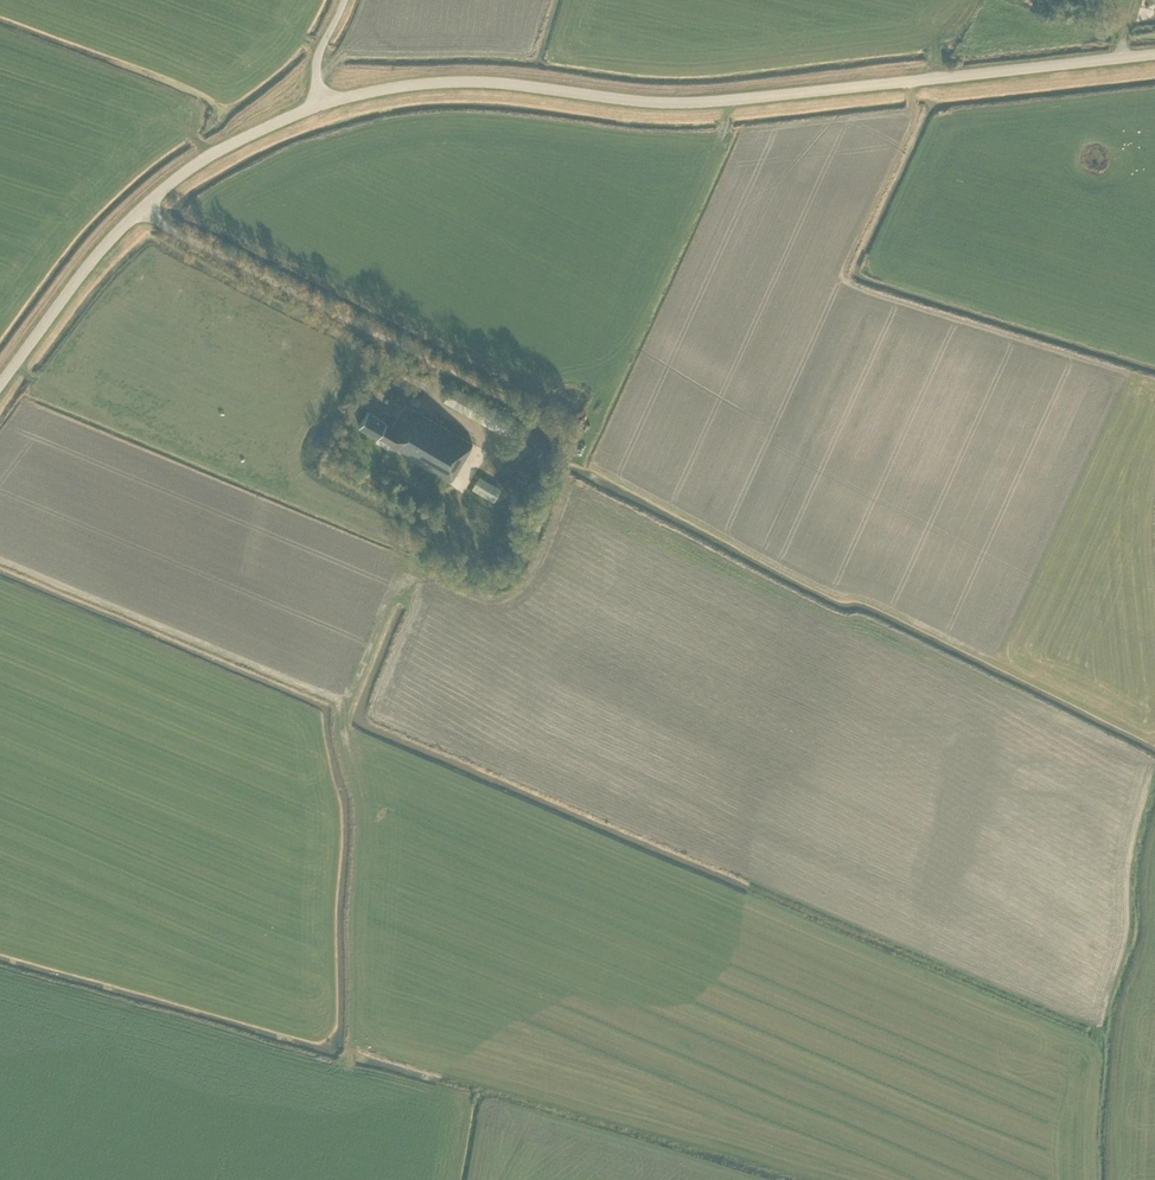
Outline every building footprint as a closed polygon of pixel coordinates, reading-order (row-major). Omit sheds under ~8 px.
[(420,375),(414,371),(411,376),(417,380),(420,375)] [(472,443),(432,420),(405,404),(397,417),(393,415),(389,423),(367,410),(359,425),(392,444),(390,446),(450,481),(472,443)]
